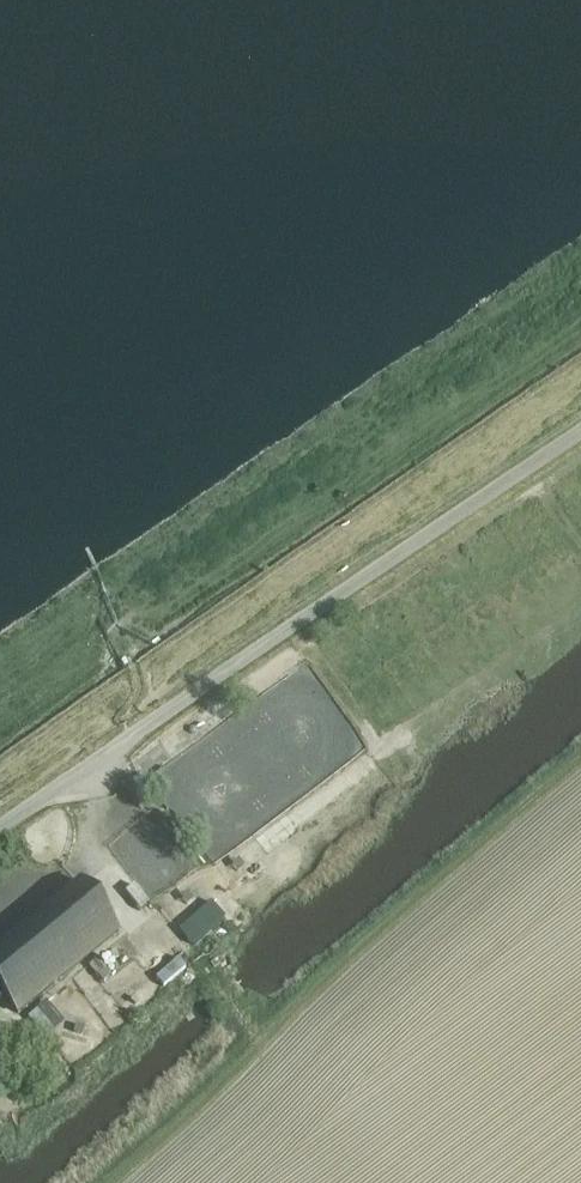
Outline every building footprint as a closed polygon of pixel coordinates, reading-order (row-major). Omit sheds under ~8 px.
[(292,813),(260,830),(271,848),(302,831),(292,813)] [(168,818),(127,850),(160,894),(202,862),(168,818)] [(18,1014),(118,931),(78,883),(0,947),(0,993),(18,1014)]
